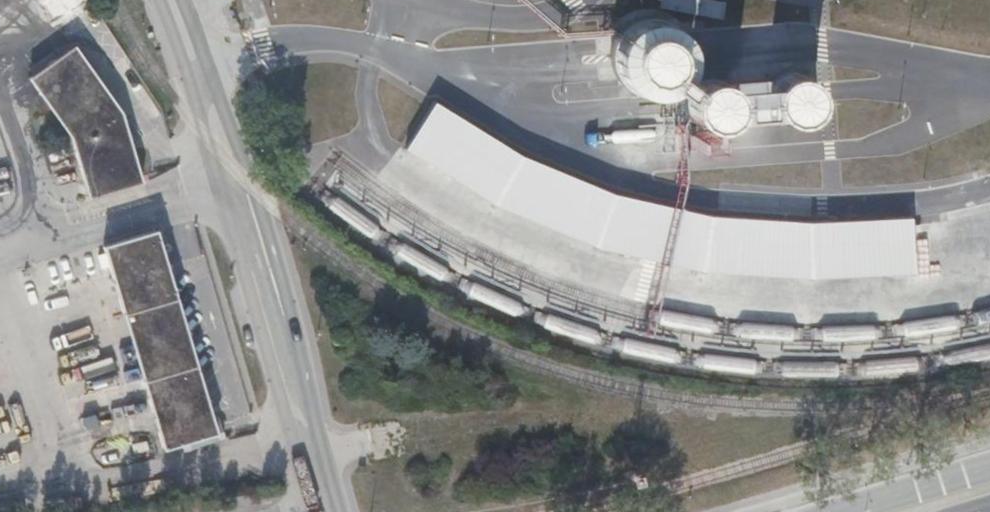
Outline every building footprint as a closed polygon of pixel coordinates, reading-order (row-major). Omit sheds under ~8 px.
[(72,36),(26,70),(72,133),(89,193),(142,178),(123,108),(72,36)] [(520,152),(435,98),(405,145),(494,201),(594,244),(700,270),(804,277),(914,269),(909,213),(809,222),(708,214),(612,191),(520,152)] [(150,227),(106,240),(167,445),(211,432),(150,227)]
